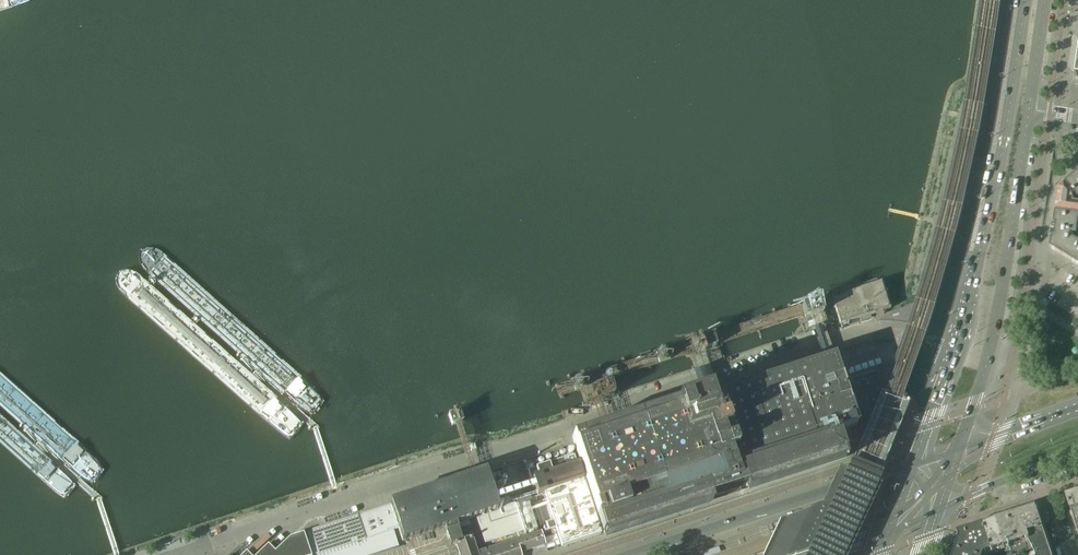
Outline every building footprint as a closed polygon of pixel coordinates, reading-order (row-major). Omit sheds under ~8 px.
[(1065,184),(1077,199),(1077,172),(1065,184)] [(1077,215),(1077,199),(1065,184),(1059,189),(1056,211),(1077,215)] [(1056,211),(1052,236),(1050,248),(1069,260),(1077,246),(1077,237),(1076,236),(1077,225),(1077,215),(1056,211)] [(1069,260),(1077,265),(1077,246),(1069,260)] [(883,282),(831,298),(839,324),(891,308),(883,282)] [(1042,298),(1039,302),(1047,307),(1049,302),(1042,298)] [(694,353),(698,367),(708,364),(704,351),(716,347),(712,337),(685,345),(688,355),(694,353)] [(841,456),(834,434),(856,427),(856,429),(865,426),(886,392),(886,391),(885,390),(881,376),(878,377),(877,375),(853,383),(852,381),(842,384),(838,373),(833,358),(792,371),(710,399),(708,393),(676,403),(676,404),(571,439),(573,443),(602,534),(841,456)] [(584,393),(587,404),(614,395),(610,384),(584,393)] [(452,426),(462,422),(459,412),(448,415),(452,426)] [(391,549),(390,545),(397,543),(393,530),(398,529),(402,541),(444,527),(450,545),(455,543),(459,554),(520,554),(520,553),(544,545),(540,531),(476,552),(474,544),(472,537),(470,537),(461,540),(459,536),(455,524),(475,517),(484,544),(542,525),(544,532),(545,532),(549,542),(558,539),(561,548),(600,535),(574,454),(538,466),(538,467),(528,470),(533,486),(531,486),(532,491),(535,490),(537,496),(511,505),(508,497),(498,500),(501,508),(498,509),(486,472),(289,537),(275,552),(268,544),(257,554),(371,554),(391,549)] [(883,471),(880,469),(874,466),(858,459),(852,457),(847,469),(839,466),(837,472),(825,497),(822,504),(813,507),(807,509),(778,519),(762,554),(798,554),(808,552),(806,554),(844,554),(848,547),(860,521),(862,517),(871,497),(883,471)] [(373,478),(353,482),(354,487),(374,483),(373,478)] [(1070,496),(1067,497),(1068,500),(1076,524),(1077,523),(1077,493),(1070,496)] [(1042,527),(1037,510),(1033,508),(1005,517),(1017,554),(1027,551),(1024,543),(1028,542),(1025,533),(1042,527)] [(1005,517),(982,525),(991,554),(1003,550),(1005,554),(1013,554),(1017,554),(1005,517)] [(962,531),(958,533),(960,538),(956,550),(970,554),(988,554),(991,554),(982,525),(962,531)] [(1048,543),(1042,527),(1025,533),(1028,542),(1029,544),(1032,543),(1035,553),(1033,553),(1034,554),(1052,554),(1048,543)]
